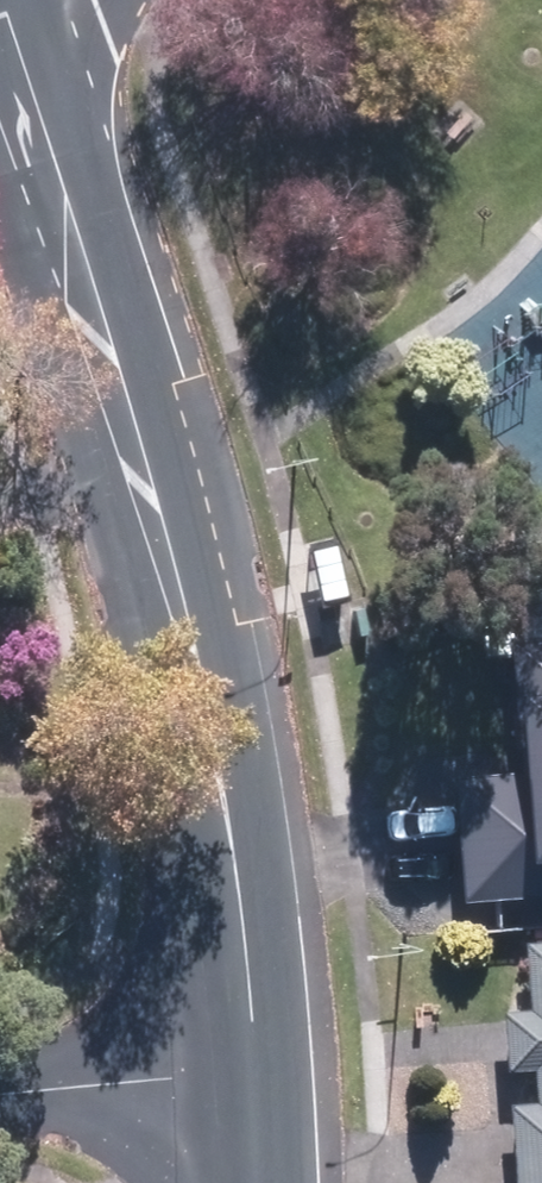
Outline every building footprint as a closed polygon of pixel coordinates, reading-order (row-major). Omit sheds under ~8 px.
[(509,874),(541,873),(541,600),(461,604),(464,655),(498,654),(509,874)] [(505,953),(510,1018),(490,1019),(494,1083),(515,1082),(522,1182),(541,1182),(541,951),(505,953)]
